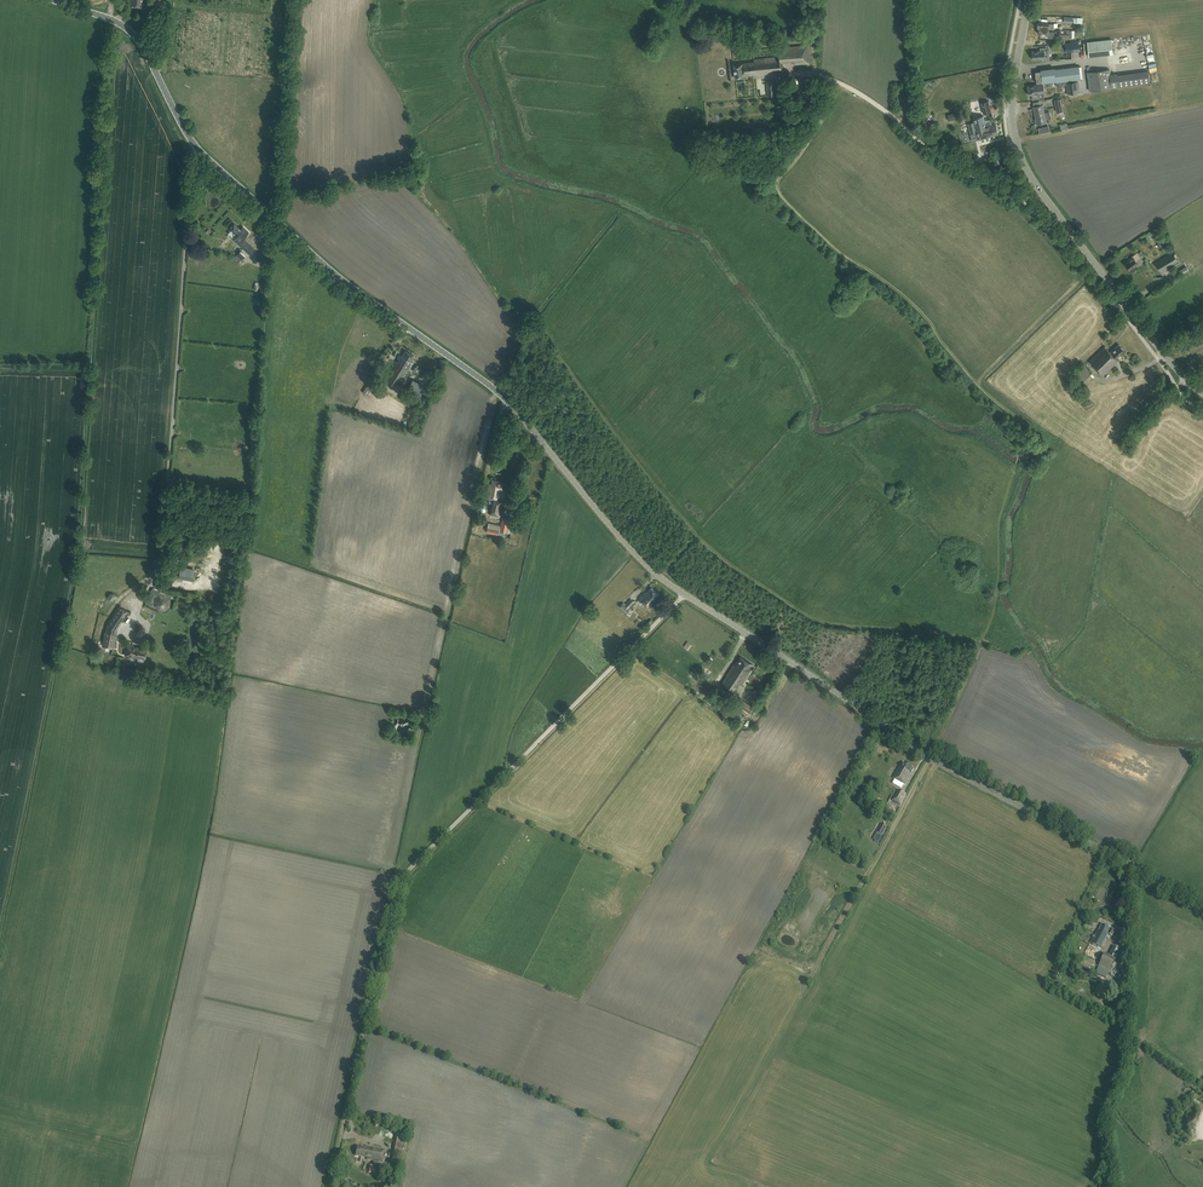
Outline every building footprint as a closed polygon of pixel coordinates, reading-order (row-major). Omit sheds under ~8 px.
[(1054,23),(1053,23),(1052,24),(1038,23),(1038,24),(1037,24),(1037,27),(1038,27),(1038,28),(1038,33),(1048,34),(1048,37),(1054,38),(1054,32),(1048,31),(1049,28),(1054,29),(1054,27),(1058,27),(1058,23),(1054,23)] [(1089,56),(1113,54),(1112,39),(1087,41),(1089,56)] [(1078,50),(1077,41),(1065,42),(1066,51),(1078,50)] [(753,75),(766,74),(783,72),(782,61),(794,60),(794,64),(810,63),(808,45),(776,48),(777,57),(754,59),(754,62),(734,64),(735,78),(744,77),(744,76),(753,75)] [(1040,51),(1032,51),(1033,59),(1045,58),(1045,60),(1049,60),(1049,47),(1040,48),(1040,51)] [(1122,63),(1131,62),(1130,50),(1121,50),(1121,54),(1122,53),(1122,63)] [(1035,72),(1036,82),(1043,82),(1043,81),(1056,80),(1056,82),(1057,86),(1066,85),(1068,94),(1080,92),(1078,81),(1077,80),(1081,79),(1079,67),(1035,72)] [(1148,71),(1116,75),(1116,73),(1110,74),(1109,69),(1087,72),(1090,91),(1112,88),(1150,83),(1148,71)] [(777,95),(776,79),(767,80),(769,96),(777,95)] [(1028,89),(1029,95),(1032,94),(1033,100),(1039,98),(1038,93),(1045,92),(1043,83),(1028,86),(1029,89),(1028,89)] [(1064,111),(1061,98),(1054,100),(1057,113),(1064,111)] [(1036,124),(1046,123),(1043,109),(1045,109),(1044,107),(1043,107),(1043,105),(1034,107),(1036,124)] [(998,134),(995,124),(986,126),(983,115),(973,118),(974,122),(968,123),(969,128),(965,129),(967,135),(971,134),(976,132),(978,139),(998,134)] [(240,229),(234,223),(229,229),(236,235),(232,239),(242,249),(236,256),(241,260),(247,253),(250,255),(255,250),(243,239),(249,232),(243,226),(240,229)] [(270,252),(263,249),(261,252),(259,256),(257,260),(265,265),(269,258),(267,257),(270,252)] [(1139,264),(1138,264),(1137,261),(1142,257),(1138,252),(1132,256),(1133,257),(1129,260),(1129,261),(1125,264),(1130,270),(1135,266),(1139,264)] [(1173,252),(1155,263),(1161,272),(1165,269),(1165,268),(1169,265),(1169,266),(1178,261),(1173,252)] [(1119,360),(1118,359),(1126,351),(1119,344),(1110,352),(1105,346),(1089,362),(1103,376),(1119,360)] [(410,362),(414,356),(405,350),(401,357),(399,355),(384,379),(397,387),(412,363),(410,362)] [(1079,384),(1091,372),(1085,365),(1073,377),(1079,384)] [(371,384),(365,392),(371,396),(377,388),(371,384)] [(491,487),(488,487),(486,498),(494,500),(491,512),(491,514),(500,517),(504,502),(497,500),(500,489),(503,490),(505,482),(492,479),(491,487)] [(510,518),(502,517),(499,531),(487,528),(486,532),(498,535),(499,531),(507,533),(510,518)] [(217,566),(220,549),(212,547),(209,565),(217,566)] [(643,594),(638,599),(649,608),(655,602),(654,601),(659,595),(651,587),(644,595),(643,594)] [(165,611),(170,605),(170,599),(165,594),(163,594),(152,589),(145,604),(156,608),(158,610),(165,611)] [(631,609),(629,608),(634,602),(630,598),(625,604),(623,602),(619,607),(626,614),(631,609)] [(122,622),(129,612),(120,606),(107,625),(102,646),(113,648),(117,629),(116,628),(121,621),(122,622)] [(145,659),(147,649),(132,646),(128,645),(125,655),(138,658),(137,660),(138,662),(142,663),(143,661),(144,659),(145,659)] [(752,664),(746,661),(741,657),(735,665),(734,664),(726,675),(727,676),(722,683),(735,692),(738,688),(737,687),(739,684),(741,685),(748,674),(748,673),(750,669),(749,668),(752,664)] [(747,715),(753,705),(743,698),(737,708),(747,715)] [(729,705),(724,713),(739,723),(745,716),(729,705)] [(876,750),(883,753),(886,746),(879,743),(876,750)] [(905,784),(910,775),(913,768),(912,768),(912,767),(904,762),(902,766),(900,765),(893,778),(905,784)] [(900,805),(905,795),(898,791),(893,801),(900,805)] [(886,826),(882,824),(877,832),(882,835),(886,826)] [(1085,953),(1097,959),(1101,951),(1098,950),(1100,947),(1103,948),(1107,939),(1105,938),(1108,934),(1112,936),(1115,930),(1102,924),(1099,931),(1097,929),(1085,953)] [(1095,972),(1106,978),(1112,966),(1115,959),(1120,949),(1113,946),(1108,957),(1105,955),(1095,972)] [(1091,971),(1094,966),(1082,960),(1079,965),(1091,971)] [(1106,984),(1104,983),(1102,983),(1101,983),(1099,984),(1097,985),(1096,986),(1096,987),(1095,989),(1095,991),(1095,993),(1096,995),(1097,996),(1099,997),(1100,998),(1101,998),(1102,998),(1104,998),(1105,998),(1107,997),(1109,995),(1110,993),(1110,991),(1110,990),(1110,989),(1109,987),(1107,985),(1106,984)] [(391,1161),(398,1162),(402,1139),(396,1138),(391,1161)] [(365,1148),(358,1146),(356,1156),(367,1158),(366,1159),(382,1162),(384,1149),(368,1146),(368,1148),(365,1148)]
